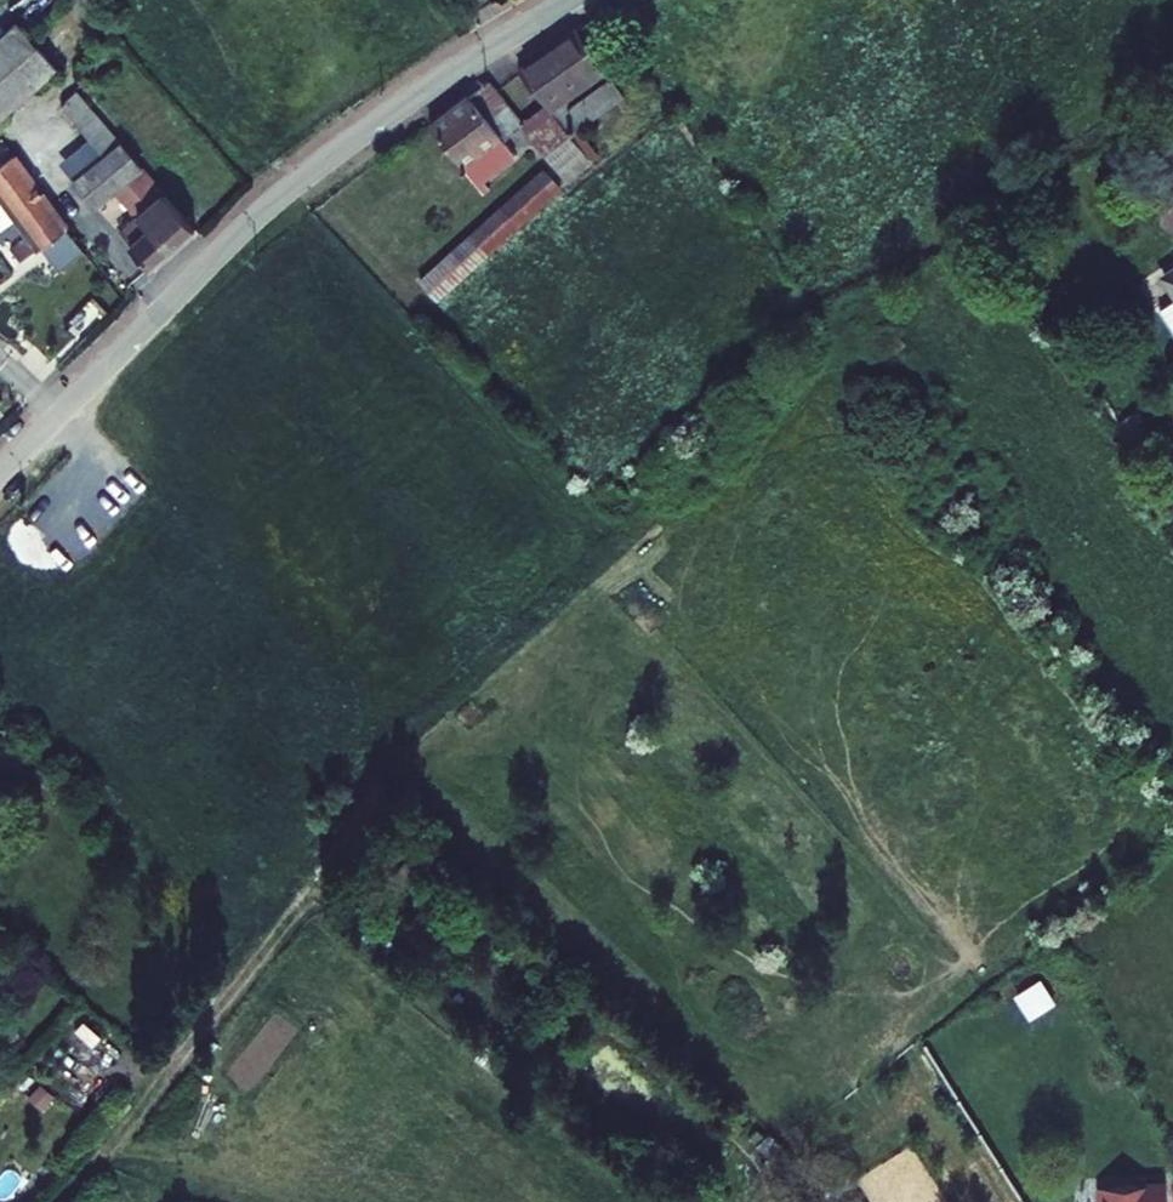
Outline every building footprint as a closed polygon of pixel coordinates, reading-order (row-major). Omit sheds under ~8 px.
[(12,15),(32,0),(0,0),(12,15)] [(518,58),(548,100),(527,119),(528,120),(570,173),(601,148),(581,122),(622,88),(613,77),(626,67),(582,12),(569,21),(518,58)] [(19,21),(0,37),(0,119),(60,67),(19,21)] [(203,213),(130,130),(83,75),(69,87),(99,124),(89,132),(104,150),(84,165),(103,192),(123,173),(142,198),(123,213),(159,252),(203,213)] [(528,120),(527,119),(495,78),(475,93),(474,92),(432,124),(481,185),(482,184),(491,193),(498,188),(490,179),(521,155),(507,136),(528,120)] [(50,234),(62,249),(89,231),(76,216),(14,142),(0,153),(0,174),(33,214),(11,233),(22,247),(45,228),(50,234)] [(413,259),(430,281),(562,181),(545,158),(413,259)] [(1040,979),(1014,994),(1027,1019),(1054,1004),(1040,979)] [(1159,1176),(1092,1181),(1094,1201),(1161,1201),(1159,1176)]
